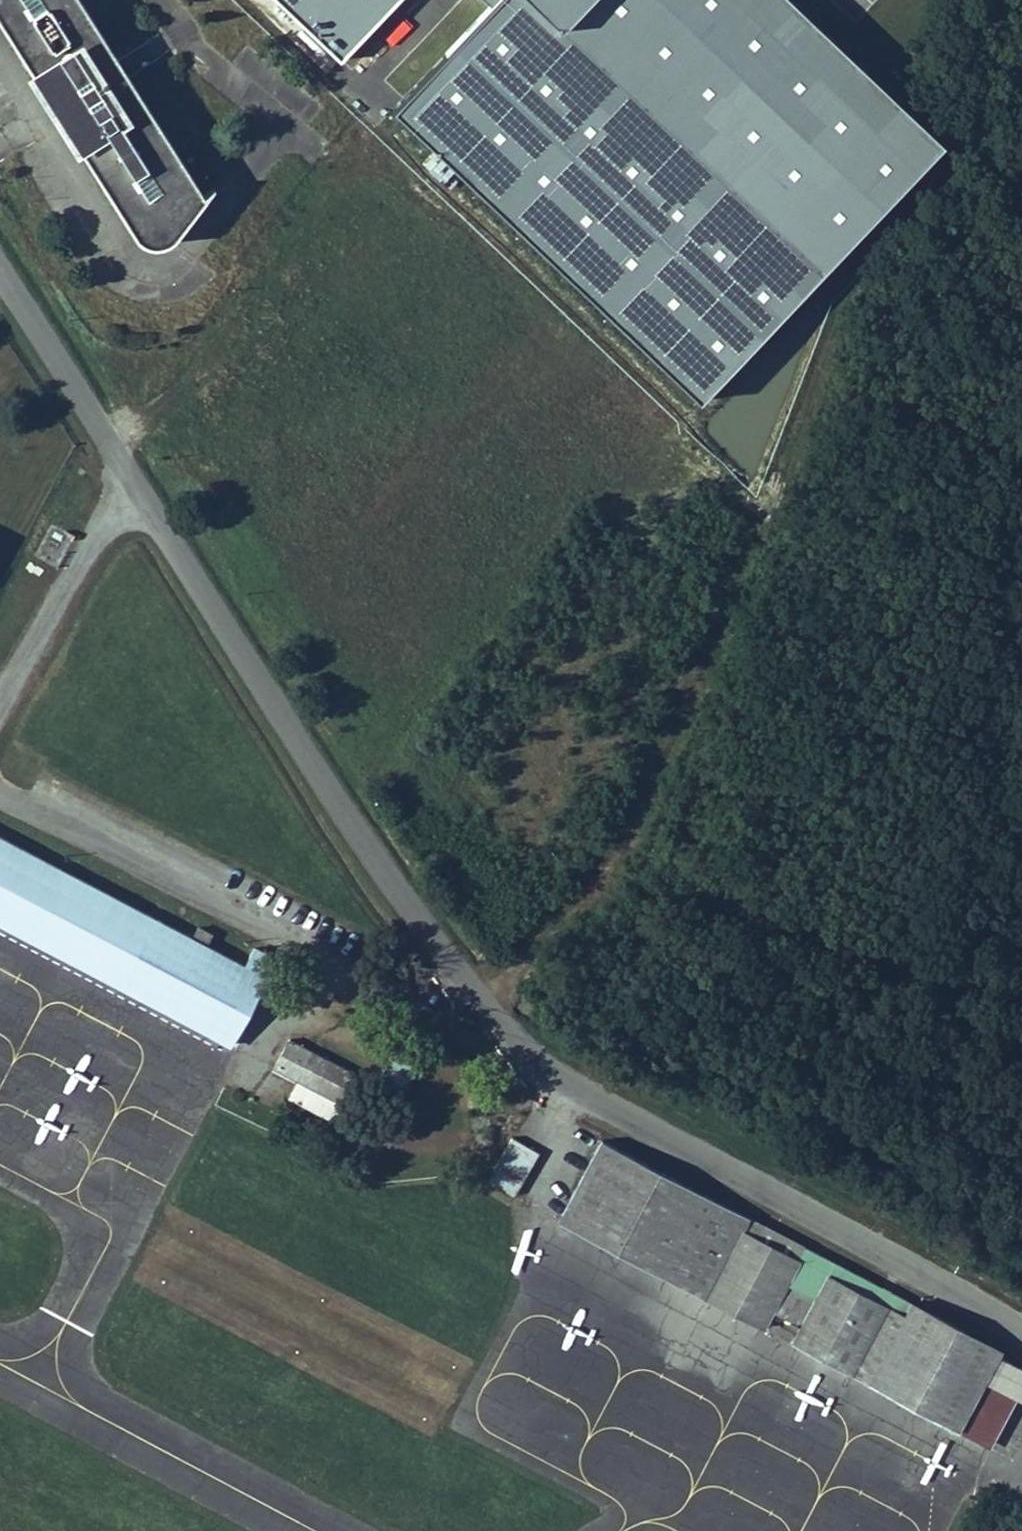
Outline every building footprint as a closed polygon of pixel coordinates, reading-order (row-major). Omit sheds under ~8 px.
[(133,201),(153,228),(160,231),(170,232),(181,231),(190,226),(198,218),(207,202),(212,186),(204,170),(100,0),(2,0),(133,201)] [(344,54),(395,0),(286,0),(344,54)] [(694,403),(943,140),(795,0),(485,0),(382,108),(694,403)] [(236,1043),(287,950),(261,935),(249,957),(0,822),(0,919),(236,1043)] [(295,1030),(278,1059),(346,1094),(360,1067),(295,1030)] [(390,1048),(383,1076),(408,1083),(416,1055),(390,1048)] [(516,1127),(491,1174),(521,1189),(544,1142),(516,1127)] [(744,1203),(609,1133),(562,1221),(708,1298),(748,1220),(738,1214),(744,1203)] [(748,1220),(708,1298),(870,1384),(919,1290),(756,1203),(748,1220)] [(990,1448),(1021,1388),(1021,1367),(1004,1355),(1012,1341),(919,1290),(870,1384),(990,1448)]
